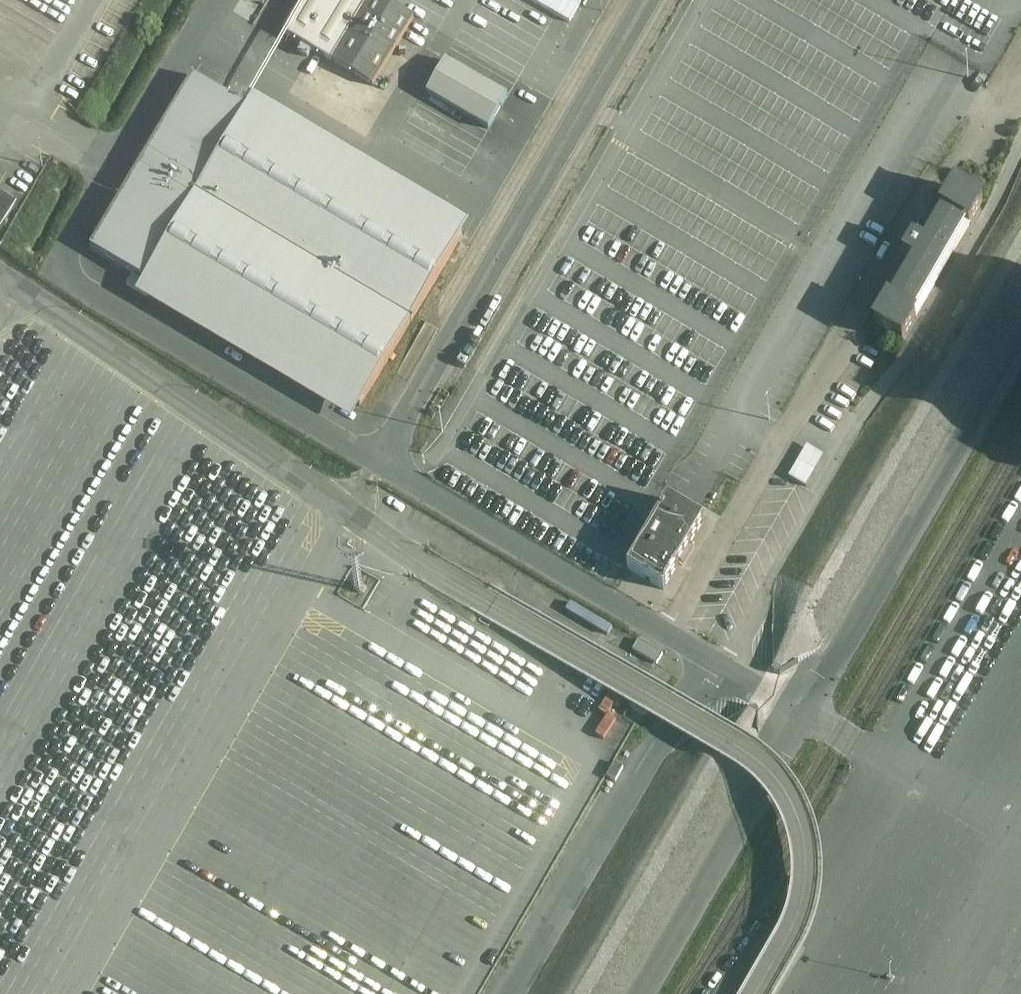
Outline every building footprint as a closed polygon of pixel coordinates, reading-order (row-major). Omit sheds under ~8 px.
[(410,21),(375,0),(303,0),(284,32),(371,84),(410,21)] [(437,92),(494,126),(513,94),(456,60),(437,92)] [(154,293),(367,420),(482,227),(269,100),(261,112),(205,79),(104,249),(160,282),(154,293)] [(908,345),(989,200),(960,184),(927,243),(918,239),(907,256),(917,261),(878,329),(908,345)] [(3,233),(21,205),(0,192),(0,231),(3,233)] [(807,484),(827,453),(810,443),(791,474),(807,484)] [(669,588),(704,520),(668,501),(633,569),(669,588)]
